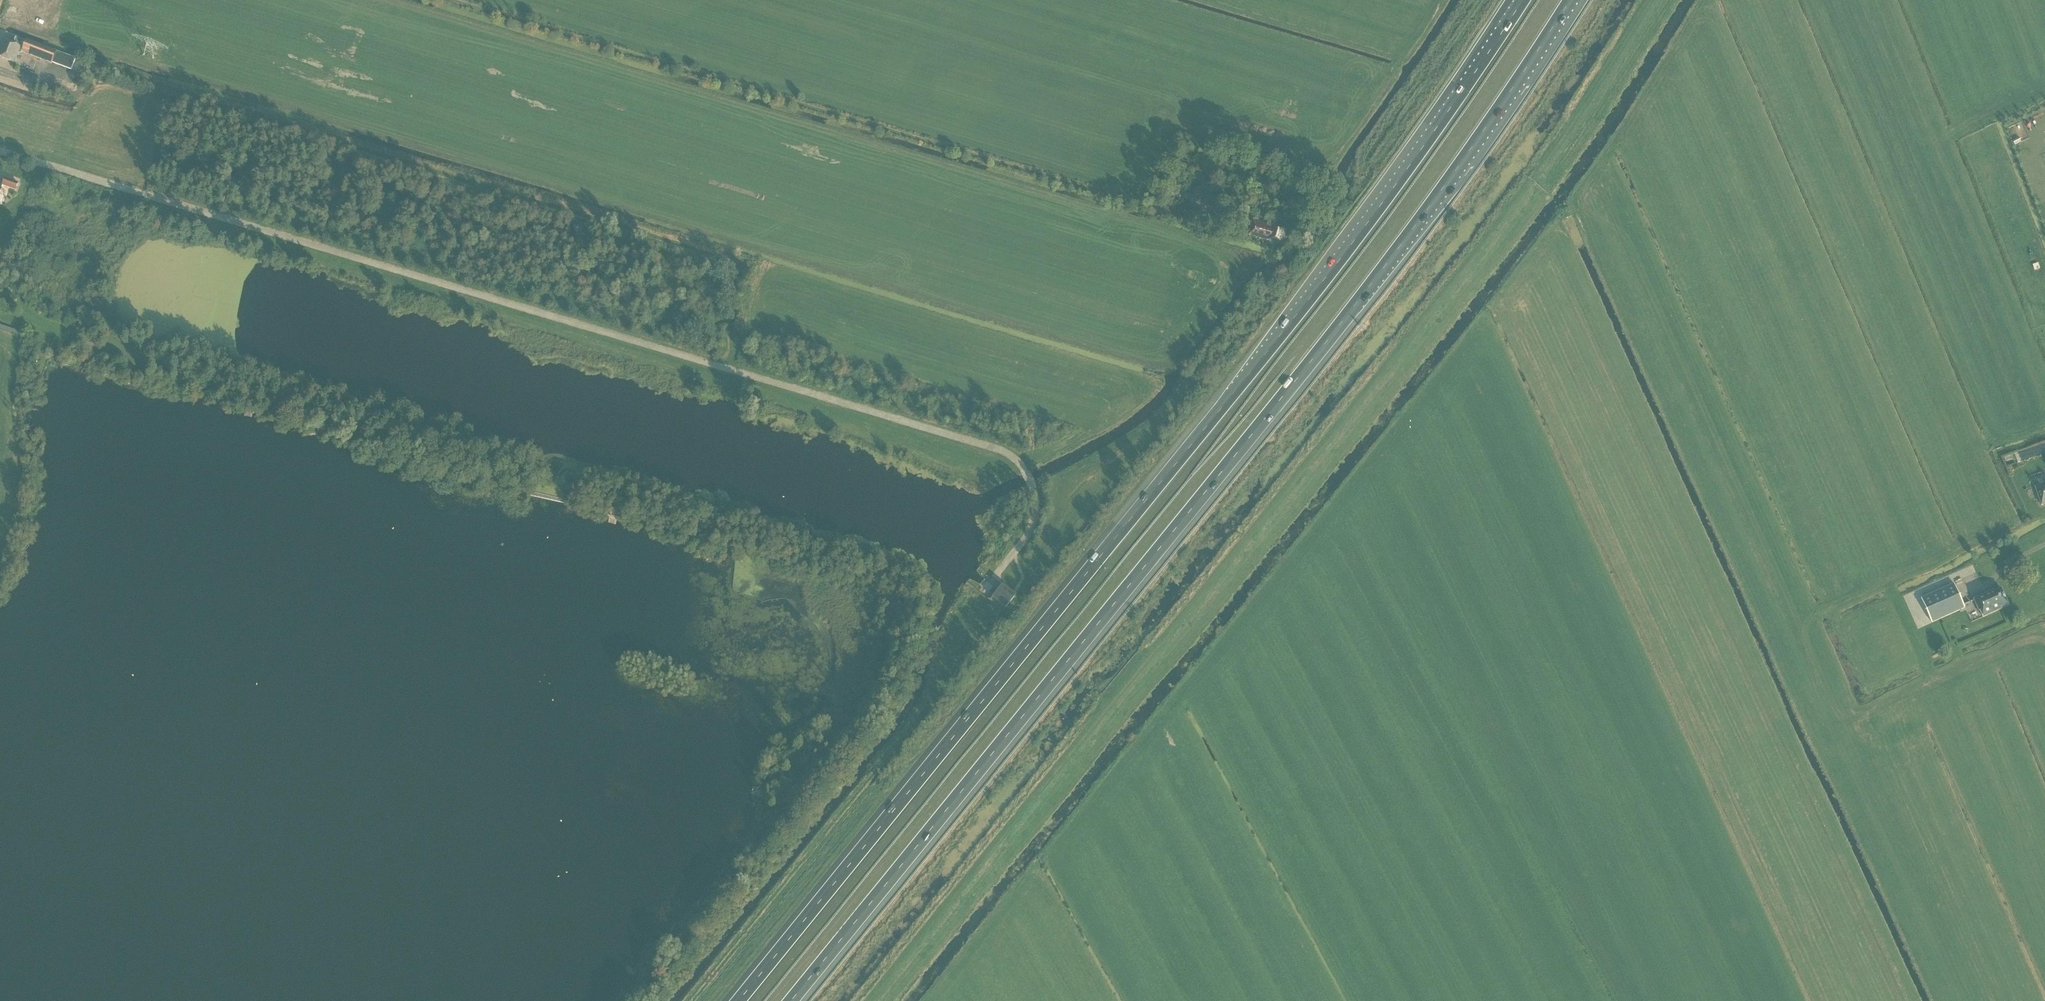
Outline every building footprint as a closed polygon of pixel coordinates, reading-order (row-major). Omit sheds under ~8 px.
[(16,37),(13,44),(3,41),(0,48),(0,57),(15,62),(19,50),(22,51),(21,53),(37,58),(54,64),(58,52),(41,47),(16,37)] [(94,65),(74,58),(71,67),(90,74),(94,65)] [(18,183),(5,178),(2,185),(16,190),(18,183)] [(1283,244),(1287,229),(1273,224),(1272,225),(1253,220),(1249,234),(1268,240),(1283,244)] [(2044,503),(2044,483),(2035,487),(2041,505),(2044,503)] [(1966,608),(1955,583),(1922,598),(1933,622),(1966,608)] [(1005,608),(1015,595),(1002,584),(992,597),(995,600),(1005,608)] [(2009,604),(2002,588),(1995,591),(1994,590),(1974,598),(1980,611),(1981,610),(1983,617),(2002,609),(2001,607),(2009,604)]
